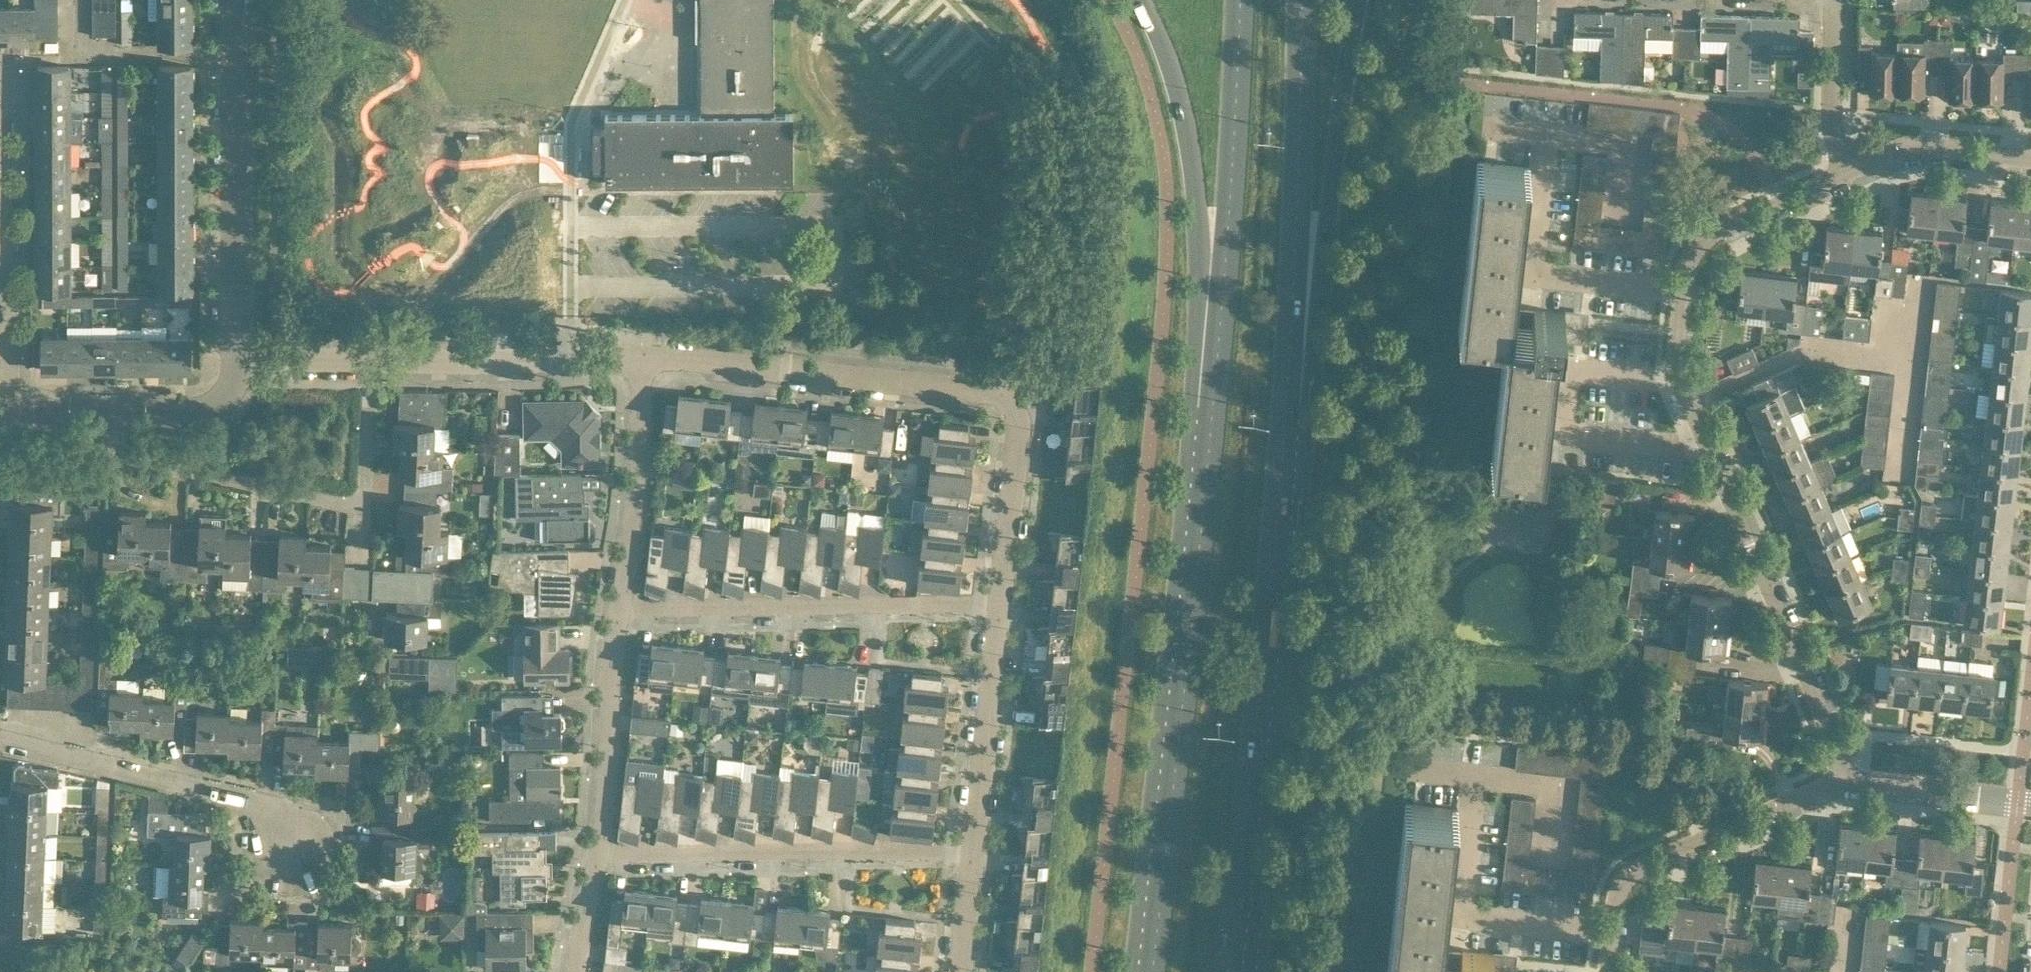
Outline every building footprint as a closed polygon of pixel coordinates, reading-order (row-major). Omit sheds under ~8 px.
[(91,10),(116,10),(116,0),(91,0),(91,10)] [(121,18),(132,18),(132,0),(121,0),(121,18)] [(160,18),(192,18),(192,0),(160,0),(160,18)] [(793,113),(775,113),(774,0),(701,0),(701,113),(606,114),(606,128),(594,128),(594,168),(606,168),(606,182),(794,181),(793,113)] [(1469,11),(1513,12),(1513,40),(1537,41),(1538,0),(1470,0),(1469,11)] [(2017,11),(2030,11),(2030,0),(2017,0),(2017,11)] [(34,5),(34,8),(34,16),(58,16),(58,4),(34,5)] [(0,8),(0,39),(10,39),(10,8),(0,8)] [(34,8),(10,8),(10,39),(34,39),(34,28),(34,16),(34,8)] [(1929,9),(1928,22),(1938,22),(1938,9),(1929,9)] [(91,10),(91,22),(116,22),(116,10),(91,10)] [(1600,79),(1622,79),(1624,11),(1575,10),(1574,34),(1601,35),(1600,79)] [(1672,56),(1686,57),(1687,27),(1673,26),(1673,12),(1624,11),(1622,79),(1644,80),(1645,36),(1672,37),(1672,56)] [(1939,11),(1939,22),(1950,23),(1951,11),(1939,11)] [(1687,27),(1686,57),(1700,57),(1700,50),(1727,51),(1726,86),(1726,93),(1748,96),(1750,14),(1701,13),(1701,27),(1687,27)] [(1750,14),(1748,96),(1769,98),(1770,87),(1772,40),(1799,40),(1798,60),(1813,60),(1813,30),(1800,30),(1800,16),(1750,14)] [(58,16),(34,16),(34,28),(58,28),(58,16)] [(192,18),(160,18),(160,44),(192,44),(192,18)] [(116,22),(91,22),(91,34),(116,34),(116,22)] [(34,28),(34,39),(58,39),(58,28),(34,28)] [(122,29),(122,44),(132,44),(132,29),(122,29)] [(1925,71),(1937,71),(1938,38),(1925,37),(1924,53),(1898,53),(1897,93),(1924,93),(1925,71)] [(1948,98),(1975,99),(1976,59),(1950,58),(1950,38),(1938,38),(1937,71),(1948,72),(1948,98)] [(2004,38),(2003,52),(2015,52),(2015,38),(2004,38)] [(1535,72),(1550,73),(1550,45),(1536,44),(1535,72)] [(1869,92),(1897,93),(1898,53),(1871,52),(1871,44),(1858,44),(1858,69),(1870,70),(1869,92)] [(1550,73),(1564,75),(1565,45),(1550,45),(1550,73)] [(2003,77),(2015,77),(2016,52),(2015,52),(2003,52),(2003,59),(1976,59),(1975,99),(2003,99),(2003,77)] [(2030,112),(2030,72),(2028,72),(2029,52),(2016,52),(2015,77),(2027,78),(2026,112),(2030,112)] [(38,65),(39,91),(70,91),(70,65),(38,65)] [(102,77),(102,81),(112,81),(112,65),(102,65),(102,77)] [(127,65),(118,65),(118,81),(127,81),(127,65)] [(160,65),(160,91),(192,90),(192,65),(160,65)] [(160,91),(160,115),(192,115),(192,90),(160,91)] [(39,91),(39,116),(70,115),(70,91),(39,91)] [(112,99),(102,99),(102,115),(112,115),(112,99)] [(128,99),(118,99),(118,115),(128,115),(128,99)] [(1587,125),(1587,126),(1598,128),(1600,103),(1589,102),(1587,125)] [(1600,103),(1598,128),(1609,129),(1611,105),(1600,103)] [(1611,105),(1609,129),(1620,130),(1622,106),(1611,105)] [(1622,106),(1620,130),(1631,131),(1633,107),(1622,106)] [(1633,107),(1631,131),(1643,132),(1645,108),(1633,107)] [(1645,108),(1643,132),(1653,134),(1653,132),(1661,133),(1663,110),(1645,108)] [(1653,134),(1652,147),(1676,150),(1679,121),(1680,112),(1663,110),(1661,133),(1653,132),(1653,134)] [(70,115),(39,116),(39,140),(70,140),(83,140),(82,115),(70,115)] [(102,115),(99,115),(99,140),(102,140),(112,140),(112,115),(102,115)] [(128,115),(118,115),(118,131),(128,131),(128,115)] [(160,115),(144,115),(144,140),(160,140),(192,140),(192,115),(160,115)] [(39,140),(39,165),(70,165),(70,140),(39,140)] [(160,140),(160,165),(192,165),(192,140),(160,140)] [(1652,147),(1651,156),(1675,159),(1676,150),(1652,147)] [(112,149),(102,149),(102,165),(112,165),(112,149)] [(128,150),(118,150),(118,165),(128,165),(128,150)] [(1584,154),(1583,164),(1606,166),(1607,156),(1584,154)] [(1651,156),(1649,168),(1673,171),(1675,159),(1651,156)] [(1464,282),(1459,326),(1506,331),(1494,439),(1492,458),(1535,463),(1544,464),(1546,444),(1556,356),(1558,336),(1576,338),(1577,327),(1582,328),(1583,314),(1514,306),(1516,284),(1530,166),(1495,163),(1485,161),(1478,161),(1477,161),(1464,282)] [(1583,164),(1581,175),(1605,177),(1606,166),(1583,164)] [(39,165),(39,190),(71,190),(70,165),(39,165)] [(112,165),(102,165),(102,181),(112,181),(112,165)] [(128,165),(118,165),(118,181),(128,181),(128,165)] [(160,165),(160,190),(192,190),(192,165),(160,165)] [(1649,168),(1648,180),(1672,182),(1673,171),(1649,168)] [(1581,175),(1580,186),(1604,188),(1605,177),(1581,175)] [(1648,180),(1647,192),(1671,194),(1672,182),(1648,180)] [(1580,186),(1579,197),(1603,200),(1604,188),(1580,186)] [(1906,229),(1934,232),(1939,192),(1911,189),(1906,229)] [(39,190),(39,215),(71,215),(71,190),(39,190)] [(160,190),(160,215),(192,215),(192,190),(160,190)] [(1647,192),(1645,203),(1669,206),(1671,194),(1647,192)] [(1955,251),(1972,253),(1976,225),(1964,224),(1967,195),(1939,192),(1934,232),(1957,235),(1955,251)] [(1972,253),(1970,277),(1986,279),(1989,255),(1989,252),(1998,253),(1999,239),(2014,241),(2018,201),(2011,201),(2011,195),(1991,193),(1991,198),(1987,226),(1976,225),(1972,253)] [(1579,197),(1578,208),(1602,211),(1603,200),(1579,197)] [(128,198),(118,199),(118,214),(128,214),(128,198)] [(112,199),(102,199),(102,214),(112,214),(112,199)] [(2018,201),(2014,241),(2030,243),(2030,203),(2018,201)] [(1645,203),(1644,212),(1668,215),(1669,206),(1645,203)] [(1574,244),(1574,246),(1591,248),(1593,222),(1600,223),(1602,211),(1578,208),(1574,244)] [(1643,227),(1643,228),(1650,229),(1647,254),(1654,255),(1664,256),(1664,254),(1667,232),(1668,215),(1644,212),(1643,227)] [(112,214),(102,214),(102,230),(112,230),(112,214)] [(128,214),(118,214),(118,230),(128,230),(128,214)] [(39,215),(39,240),(71,240),(71,215),(39,215)] [(160,215),(160,240),(192,240),(192,215),(160,215)] [(1593,222),(1591,248),(1608,250),(1611,225),(1600,224),(1600,223),(1593,222)] [(1827,224),(1824,252),(1812,250),(1809,277),(1848,282),(1854,227),(1827,224)] [(1611,225),(1608,250),(1619,251),(1622,227),(1611,225)] [(1622,227),(1619,251),(1630,252),(1633,228),(1622,227)] [(1854,227),(1850,271),(1868,273),(1868,278),(1869,278),(1869,284),(1875,285),(1876,274),(1889,276),(1891,259),(1879,258),(1882,230),(1854,227)] [(1633,228),(1630,252),(1647,254),(1650,229),(1643,228),(1643,229),(1633,228)] [(39,240),(39,265),(71,265),(71,240),(39,240)] [(160,240),(160,265),(192,264),(192,240),(160,240)] [(1893,248),(1892,259),(1907,261),(1908,249),(1893,248)] [(112,250),(102,250),(103,265),(112,265),(112,250)] [(128,250),(118,250),(118,264),(128,264),(128,250)] [(1887,293),(1904,295),(1908,261),(1891,259),(1889,276),(1887,293)] [(128,264),(118,264),(118,279),(128,279),(128,264)] [(192,264),(160,265),(161,290),(192,290),(192,264)] [(71,265),(39,265),(39,290),(71,290),(71,265)] [(112,265),(103,265),(103,289),(112,289),(112,265)] [(1737,308),(1765,311),(1769,271),(1741,268),(1737,308)] [(1785,329),(1802,331),(1805,303),(1794,302),(1797,274),(1769,271),(1765,311),(1787,313),(1785,329)] [(1874,292),(1887,293),(1889,276),(1876,274),(1875,285),(1874,292)] [(1937,281),(1936,294),(1960,296),(1961,284),(1937,281)] [(1999,315),(2030,318),(2030,292),(2001,288),(1999,315)] [(1936,294),(1935,306),(1958,309),(1960,296),(1936,294)] [(43,295),(43,305),(58,305),(58,296),(43,295)] [(142,295),(126,296),(126,305),(142,305),(142,295)] [(157,295),(142,295),(142,305),(157,305),(157,295)] [(177,295),(177,306),(192,306),(192,295),(177,295)] [(78,306),(92,306),(92,296),(78,296),(78,306)] [(92,296),(92,306),(109,306),(108,296),(92,296)] [(1822,305),(1805,303),(1802,331),(1819,333),(1822,305)] [(1935,306),(1933,319),(1957,322),(1958,309),(1935,306)] [(1845,313),(1842,335),(1869,338),(1872,316),(1845,313)] [(1983,338),(1996,339),(1996,340),(2030,344),(2030,343),(2030,318),(1999,315),(1998,316),(1986,314),(1983,338)] [(1933,319),(1932,332),(1956,334),(1957,322),(1933,319)] [(1932,332),(1930,345),(1954,347),(1956,334),(1932,332)] [(92,337),(68,338),(68,369),(92,369),(92,337)] [(117,337),(92,337),(92,369),(117,369),(117,337)] [(142,337),(117,337),(117,369),(142,369),(142,337)] [(167,337),(142,337),(142,369),(167,369),(167,337)] [(192,337),(167,337),(167,369),(192,368),(192,337)] [(68,369),(68,338),(42,338),(42,369),(68,369)] [(1996,340),(1993,365),(2028,369),(2030,344),(1996,340)] [(1930,345),(1929,357),(1953,360),(1954,347),(1930,345)] [(1752,346),(1726,358),(1733,372),(1758,360),(1752,346)] [(1929,357),(1928,370),(1951,373),(1953,360),(1929,357)] [(1747,404),(1758,428),(1790,414),(1805,407),(1794,383),(1802,380),(1795,364),(1753,383),(1760,398),(1747,404)] [(1979,364),(1978,375),(1985,376),(1983,390),(1990,391),(2025,395),(2028,369),(1993,365),(1979,364)] [(1928,370),(1926,383),(1950,385),(1951,373),(1928,370)] [(1871,372),(1870,385),(1894,388),(1895,374),(1871,372)] [(1075,397),(1071,429),(1071,430),(1097,433),(1102,384),(1066,380),(1066,382),(1070,397),(1075,397)] [(1926,383),(1925,395),(1949,398),(1950,385),(1926,383)] [(1870,385),(1868,398),(1892,401),(1894,388),(1870,385)] [(394,448),(394,449),(403,449),(403,448),(434,450),(435,427),(445,427),(448,390),(400,390),(400,409),(406,409),(405,423),(395,422),(394,448)] [(1990,391),(1987,416),(2023,420),(2025,395),(1990,391)] [(676,427),(702,429),(705,396),(679,393),(678,404),(666,403),(663,429),(676,431),(676,427)] [(1925,395),(1923,408),(1947,411),(1949,398),(1925,395)] [(727,436),(740,438),(742,411),(731,410),(731,406),(732,399),(705,396),(702,429),(728,432),(727,436)] [(1868,398),(1867,411),(1891,414),(1892,401),(1868,398)] [(526,436),(535,436),(551,435),(561,445),(561,463),(599,462),(598,443),(601,443),(601,430),(598,430),(598,414),(600,412),(599,411),(596,413),(585,413),(585,402),(587,400),(586,399),(585,400),(526,401),(526,436)] [(752,435),(778,438),(782,404),(756,401),(754,413),(742,411),(740,438),(752,439),(752,435)] [(778,438),(777,452),(814,456),(815,446),(816,446),(819,420),(807,418),(807,414),(808,407),(799,406),(782,404),(778,438)] [(1923,408),(1922,421),(1946,424),(1947,411),(1923,408)] [(829,443),(855,446),(858,412),(832,410),(831,421),(819,420),(816,446),(828,447),(829,443)] [(1867,411),(1865,424),(1889,427),(1891,414),(1867,411)] [(858,412),(855,446),(881,449),(880,453),(893,454),(895,428),(883,427),(884,415),(858,412)] [(1758,428),(1768,451),(1800,437),(1790,414),(1758,428)] [(913,415),(912,426),(918,427),(924,423),(925,416),(913,415)] [(1987,416),(1984,443),(2020,447),(2023,420),(1987,416)] [(932,454),(936,455),(967,458),(974,459),(976,437),(969,436),(970,425),(940,421),(939,433),(934,433),(932,454)] [(1922,421),(1921,434),(1944,436),(1946,424),(1922,421)] [(1865,424),(1864,438),(1888,440),(1889,427),(1865,424)] [(1071,430),(1071,429),(1061,428),(1061,430),(1065,444),(1070,445),(1066,477),(1056,476),(1056,478),(1091,482),(1097,433),(1071,430)] [(496,434),(494,474),(516,474),(516,518),(528,518),(535,518),(536,518),(537,539),(553,539),(570,539),(590,538),(590,535),(594,533),(596,529),(596,525),(594,521),(590,518),(590,516),(586,515),(585,487),(581,487),(581,472),(561,473),(520,473),(519,433),(496,434)] [(1921,434),(1919,446),(1943,449),(1944,436),(1921,434)] [(1768,451),(1778,475),(1811,461),(1800,437),(1768,451)] [(1864,438),(1862,451),(1886,454),(1888,440),(1864,438)] [(1984,443),(1982,468),(2017,472),(2020,447),(1984,443)] [(1919,446),(1918,459),(1941,462),(1943,449),(1919,446)] [(405,474),(405,488),(436,490),(454,491),(455,469),(442,468),(443,450),(434,450),(403,448),(403,449),(402,474),(405,474)] [(1886,454),(1862,451),(1861,464),(1885,467),(1886,454)] [(1778,475),(1788,499),(1821,485),(1837,478),(1827,454),(1811,461),(1778,475)] [(928,487),(933,487),(963,491),(971,491),(973,469),(966,469),(967,458),(936,455),(935,465),(931,465),(928,487)] [(685,462),(685,469),(695,470),(696,459),(690,459),(685,462)] [(1918,459),(1916,472),(1940,474),(1941,462),(1918,459)] [(737,462),(736,475),(750,476),(751,464),(737,462)] [(1982,468),(1979,494),(2014,498),(2017,472),(1982,468)] [(673,472),(672,486),(694,488),(695,474),(673,472)] [(814,472),(812,484),(825,486),(826,479),(821,473),(814,472)] [(1940,474),(1916,472),(1915,485),(1939,487),(1940,474)] [(800,477),(800,483),(811,484),(812,473),(806,473),(800,477)] [(1591,477),(1588,501),(1616,503),(1618,480),(1591,477)] [(755,480),(753,495),(770,497),(771,482),(755,480)] [(467,481),(467,489),(482,490),(483,482),(467,481)] [(1788,499),(1799,523),(1831,509),(1821,485),(1788,499)] [(11,528),(52,530),(53,514),(61,514),(62,488),(17,486),(16,502),(12,502),(11,528)] [(914,497),(911,517),(930,519),(960,523),(967,524),(969,502),(968,501),(969,491),(963,491),(933,487),(932,498),(927,497),(927,499),(914,497)] [(400,502),(399,527),(440,529),(441,504),(436,504),(436,490),(405,488),(404,503),(400,502)] [(840,490),(839,501),(848,501),(848,491),(840,490)] [(851,491),(849,502),(863,504),(864,492),(851,491)] [(1964,492),(1961,517),(1976,519),(2011,523),(2014,498),(1979,494),(1964,492)] [(1921,502),(1920,513),(1935,515),(1936,504),(1921,502)] [(87,507),(87,523),(98,523),(100,523),(100,507),(100,506),(88,506),(87,507)] [(1642,506),(1639,534),(1654,535),(1658,536),(1693,540),(1696,512),(1657,508),(1642,506)] [(1900,506),(1899,516),(1914,518),(1915,507),(1900,506)] [(841,563),(840,575),(861,582),(863,561),(881,563),(884,543),(885,526),(860,523),(861,515),(857,510),(848,509),(847,514),(842,563),(841,563)] [(1799,523),(1809,546),(1841,532),(1831,509),(1799,523)] [(129,552),(143,553),(146,520),(146,512),(120,510),(120,515),(106,514),(103,566),(128,567),(129,552)] [(820,532),(808,531),(807,531),(803,564),(802,564),(801,576),(822,583),(825,561),(841,563),(842,563),(847,514),(823,511),(820,532)] [(207,563),(224,564),(226,532),(227,514),(200,512),(200,514),(202,514),(202,522),(200,522),(200,532),(186,532),(186,526),(183,578),(206,580),(207,563)] [(1920,513),(1919,524),(1934,525),(1935,515),(1920,513)] [(743,533),(730,532),(729,532),(726,565),(725,565),(724,577),(745,584),(747,562),(764,564),(768,531),(769,531),(771,516),(745,514),(743,533)] [(1914,518),(1899,516),(1898,527),(1913,528),(1914,518)] [(912,550),(926,552),(956,555),(964,556),(966,534),(959,533),(960,523),(930,519),(928,530),(914,528),(912,550)] [(1976,519),(1973,545),(2008,548),(2011,523),(1976,519)] [(161,578),(183,578),(186,526),(185,526),(185,532),(171,531),(171,521),(146,520),(143,553),(143,560),(162,561),(161,578)] [(781,533),(769,531),(768,531),(764,564),(763,577),(783,584),(786,562),(802,564),(803,564),(807,531),(808,531),(808,527),(782,524),(781,533)] [(704,534),(691,533),(687,565),(686,565),(685,578),(706,585),(708,563),(725,565),(726,565),(729,532),(730,532),(731,528),(705,525),(704,534)] [(691,533),(692,529),(666,526),(665,534),(651,533),(646,578),(667,585),(670,564),(686,565),(687,565),(691,533)] [(407,529),(405,568),(442,569),(442,570),(454,571),(455,555),(447,555),(448,529),(440,529),(407,527),(407,529)] [(10,553),(51,555),(52,530),(11,528),(10,553)] [(1059,547),(1055,579),(1055,580),(1080,583),(1086,534),(1050,530),(1050,532),(1054,546),(1059,547)] [(86,531),(85,549),(98,549),(99,532),(86,531)] [(224,564),(223,573),(249,574),(249,587),(263,588),(264,570),(265,538),(251,538),(251,533),(226,532),(224,564)] [(1809,546),(1819,570),(1852,556),(1841,532),(1809,546)] [(288,575),(304,576),(306,544),(307,536),(279,534),(279,539),(265,538),(264,570),(263,588),(288,589),(288,575)] [(1659,576),(1661,564),(1690,567),(1693,540),(1654,535),(1651,559),(1635,557),(1634,573),(1659,576)] [(304,576),(303,585),(315,586),(315,594),(328,595),(343,596),(345,566),(345,550),(331,550),(332,545),(306,544),(304,576)] [(1973,545),(1970,570),(2006,574),(2008,548),(1973,545)] [(570,549),(550,549),(494,549),(491,568),(501,570),(498,586),(539,592),(539,613),(573,612),(578,581),(570,580),(570,549)] [(956,555),(926,552),(925,562),(920,562),(918,584),(960,588),(962,566),(955,565),(956,555)] [(9,578),(50,580),(51,555),(10,553),(9,578)] [(1915,553),(1914,564),(1929,566),(1931,555),(1915,553)] [(1894,555),(1893,567),(1908,569),(1909,556),(1894,555)] [(85,556),(84,575),(97,575),(98,557),(85,556)] [(1819,570),(1829,593),(1862,579),(1852,556),(1819,570)] [(1914,564),(1913,574),(1928,576),(1929,566),(1914,564)] [(345,566),(343,596),(358,596),(359,566),(345,566)] [(442,569),(405,568),(373,566),(372,596),(398,597),(425,599),(432,599),(434,570),(442,570),(442,569)] [(1908,569),(1893,567),(1892,577),(1907,578),(1908,569)] [(1970,570),(1968,596),(2003,599),(2006,574),(1970,570)] [(1659,576),(1634,573),(1632,590),(1657,593),(1659,576)] [(8,604),(49,606),(50,580),(9,578),(8,604)] [(1053,595),(1050,627),(1050,628),(1075,630),(1080,583),(1055,580),(1055,579),(1045,578),(1045,580),(1048,594),(1053,595)] [(1862,579),(1829,593),(1840,617),(1872,603),(1862,579)] [(84,582),(83,598),(96,599),(97,582),(84,582)] [(1691,592),(1688,620),(1728,624),(1731,596),(1691,592)] [(2003,599),(1968,596),(1965,622),(2000,625),(2003,599)] [(386,611),(385,637),(426,639),(427,612),(424,612),(425,599),(398,597),(397,611),(386,611)] [(7,629),(48,631),(49,606),(8,604),(7,629)] [(1910,604),(1908,615),(1924,617),(1925,605),(1910,604)] [(83,607),(82,626),(95,627),(96,608),(83,607)] [(1669,647),(1668,658),(1674,659),(1696,661),(1697,649),(1725,652),(1728,624),(1688,620),(1686,643),(1686,644),(1669,642),(1669,647)] [(558,622),(538,623),(526,623),(527,648),(525,648),(525,678),(570,678),(570,672),(573,672),(573,653),(569,653),(569,648),(559,648),(558,622)] [(1910,637),(1921,638),(1922,623),(1912,622),(1910,637)] [(1922,623),(1921,638),(1931,639),(1933,624),(1922,623)] [(145,626),(145,638),(157,638),(157,626),(145,626)] [(1048,642),(1045,675),(1070,678),(1075,630),(1050,628),(1050,627),(1040,626),(1039,627),(1043,642),(1048,642)] [(1961,642),(1971,644),(1973,628),(1962,627),(1961,642)] [(1973,628),(1971,644),(1982,645),(1983,630),(1973,628)] [(6,654),(47,656),(48,631),(7,629),(6,654)] [(82,632),(81,651),(94,651),(94,633),(82,632)] [(674,690),(675,679),(678,645),(652,642),(651,654),(639,652),(636,678),(649,680),(651,688),(674,690)] [(675,679),(713,683),(716,656),(704,655),(705,648),(678,645),(675,679)] [(310,646),(310,663),(321,663),(322,646),(310,646)] [(1660,646),(1659,657),(1668,658),(1669,647),(1660,646)] [(713,683),(712,692),(750,696),(755,653),(729,651),(728,658),(716,656),(713,683)] [(788,706),(790,691),(792,665),(780,663),(781,656),(755,653),(750,696),(750,702),(788,706)] [(32,681),(44,681),(45,681),(47,656),(6,654),(5,680),(8,680),(20,681),(32,681)] [(390,654),(389,675),(429,677),(430,655),(390,654)] [(1942,673),(1938,704),(1964,707),(1968,672),(1969,660),(1944,657),(1942,669),(1942,673)] [(81,658),(80,680),(93,680),(93,658),(81,658)] [(1696,661),(1668,658),(1666,674),(1694,677),(1696,661)] [(790,691),(828,695),(831,662),(814,660),(805,659),(804,666),(792,665),(790,691)] [(98,709),(97,728),(110,729),(110,723),(141,724),(143,690),(117,689),(118,677),(111,677),(111,671),(106,671),(107,660),(100,660),(98,694),(98,708),(98,709)] [(349,660),(348,698),(376,699),(378,661),(349,660)] [(1968,672),(1964,707),(1990,710),(1994,675),(1992,674),(1993,663),(1969,660),(1968,672)] [(831,662),(828,695),(826,711),(857,714),(857,707),(858,698),(865,699),(866,699),(869,673),(857,672),(857,665),(831,662)] [(1887,698),(1913,701),(1917,666),(1891,663),(1887,698)] [(870,666),(869,673),(866,699),(880,701),(884,667),(870,666)] [(1913,701),(1938,704),(1942,669),(1917,666),(1913,701)] [(905,704),(909,704),(940,708),(947,708),(949,686),(942,686),(943,674),(913,670),(912,682),(907,682),(905,704)] [(1045,675),(1034,674),(1034,675),(1038,690),(1043,690),(1040,722),(1029,721),(1029,723),(1065,727),(1070,678),(1045,675)] [(429,677),(428,689),(451,690),(452,676),(429,675),(429,677)] [(1727,677),(1724,705),(1764,709),(1767,681),(1727,677)] [(7,705),(19,706),(20,681),(8,680),(7,705)] [(20,681),(19,706),(31,706),(32,681),(20,681)] [(32,681),(31,706),(43,707),(44,682),(32,681)] [(44,682),(43,707),(55,707),(57,681),(46,681),(45,682),(44,682)] [(57,681),(55,707),(67,708),(69,682),(57,681)] [(69,682),(67,708),(80,708),(81,682),(69,682)] [(81,682),(80,708),(92,709),(93,683),(81,682)] [(141,724),(141,730),(175,731),(176,720),(185,721),(187,721),(187,715),(188,686),(175,686),(174,697),(144,695),(144,690),(143,690),(141,724)] [(518,695),(502,695),(503,725),(504,747),(527,747),(526,741),(542,741),(562,741),(562,736),(562,728),(565,726),(565,718),(562,716),(562,712),(554,712),(542,712),(542,705),(538,705),(538,694),(518,695)] [(633,701),(632,714),(647,715),(648,702),(633,701)] [(694,704),(692,720),(708,722),(709,705),(694,704)] [(904,714),(901,735),(943,740),(946,719),(939,718),(940,708),(909,704),(908,715),(904,714)] [(1764,709),(1724,705),(1722,720),(1716,719),(1716,727),(1686,724),(1684,741),(1732,746),(1734,734),(1761,737),(1764,709)] [(262,741),(273,742),(273,736),(274,736),(275,723),(275,707),(262,707),(262,718),(231,717),(230,736),(229,736),(229,745),(229,751),(262,752),(262,741)] [(185,736),(184,749),(186,749),(197,750),(198,744),(229,745),(229,736),(230,736),(231,717),(231,711),(197,709),(197,716),(187,715),(187,721),(185,721),(185,736)] [(632,714),(632,715),(630,730),(669,734),(671,718),(647,715),(632,714)] [(672,720),(671,731),(684,732),(684,721),(672,720)] [(273,742),(272,771),(284,771),(285,765),(316,766),(318,737),(318,731),(318,724),(275,723),(274,736),(273,736),(273,742)] [(316,766),(316,772),(349,774),(350,762),(361,762),(362,747),(363,728),(350,728),(350,736),(350,738),(319,737),(318,737),(316,766)] [(381,729),(363,728),(362,747),(380,748),(381,729)] [(748,730),(747,741),(754,741),(758,738),(758,731),(748,730)] [(889,767),(898,767),(940,772),(942,751),(935,750),(936,740),(943,741),(943,740),(901,735),(901,736),(906,736),(905,747),(891,745),(889,767)] [(849,739),(848,747),(860,748),(861,740),(849,739)] [(1515,769),(1527,770),(1530,745),(1518,744),(1515,769)] [(1527,770),(1538,772),(1541,747),(1530,745),(1527,770)] [(1538,772),(1549,773),(1552,748),(1541,747),(1538,772)] [(1549,773),(1560,774),(1563,749),(1552,748),(1549,773)] [(1560,774),(1571,775),(1574,750),(1563,749),(1560,774)] [(1571,775),(1582,776),(1590,777),(1593,752),(1574,750),(1571,775)] [(544,751),(524,751),(510,751),(510,768),(528,768),(528,798),(490,798),(490,820),(531,819),(531,815),(561,815),(561,796),(562,796),(561,789),(563,789),(563,785),(561,785),(561,766),(544,766),(544,751)] [(1582,776),(1580,791),(1605,794),(1609,754),(1593,752),(1590,777),(1582,776)] [(836,756),(835,766),(859,768),(859,758),(836,756)] [(742,777),(744,761),(744,760),(719,757),(716,779),(703,778),(704,774),(703,774),(699,811),(698,811),(697,823),(718,830),(720,809),(737,810),(738,810),(741,777),(742,777)] [(665,774),(665,767),(666,763),(627,759),(625,779),(620,824),(640,831),(643,810),(660,811),(665,774)] [(744,761),(742,777),(741,777),(738,810),(737,810),(736,823),(756,829),(759,808),(776,810),(781,773),(756,770),(757,763),(744,761)] [(13,784),(12,807),(48,808),(51,808),(62,809),(63,786),(58,785),(59,769),(33,768),(33,764),(18,764),(15,767),(14,782),(12,782),(12,784),(13,784)] [(781,765),(781,773),(776,810),(774,822),(795,829),(795,828),(798,807),(814,809),(815,809),(819,772),(795,770),(795,766),(781,765)] [(665,767),(665,774),(660,811),(658,824),(679,831),(681,809),(698,811),(699,811),(703,774),(678,771),(679,768),(665,767)] [(897,778),(894,800),(937,804),(939,783),(932,782),(933,772),(940,773),(940,772),(898,767),(898,768),(902,769),(901,779),(897,778)] [(820,772),(819,772),(815,809),(814,809),(813,821),(834,828),(836,807),(855,809),(859,772),(833,769),(832,778),(820,776),(820,772)] [(1020,784),(1021,775),(1010,774),(1009,783),(1020,784)] [(1032,792),(1029,825),(1028,825),(1054,828),(1059,780),(1023,775),(1023,777),(1027,792),(1032,792)] [(97,786),(96,811),(99,811),(109,811),(110,786),(110,780),(98,777),(97,786)] [(390,812),(390,824),(390,825),(412,826),(423,827),(424,806),(412,806),(413,780),(380,779),(379,812),(390,812)] [(857,789),(856,796),(868,797),(869,790),(857,789)] [(1580,791),(1579,802),(1603,805),(1605,794),(1580,791)] [(178,835),(177,864),(205,865),(211,866),(212,832),(201,832),(201,814),(186,811),(168,811),(168,796),(150,796),(148,834),(178,835)] [(1512,796),(1511,808),(1536,811),(1537,799),(1512,796)] [(937,804),(894,800),(899,801),(898,811),(893,811),(891,833),(933,837),(935,815),(928,814),(929,804),(936,805),(937,804)] [(1579,802),(1578,813),(1602,815),(1603,805),(1579,802)] [(1469,951),(1443,948),(1458,809),(1406,803),(1399,869),(1388,967),(1434,971),(1505,971),(1506,969),(1511,970),(1512,956),(1469,951)] [(10,830),(10,831),(47,832),(48,823),(51,824),(51,809),(48,808),(12,807),(11,830),(10,830)] [(1511,808),(1510,819),(1534,822),(1536,811),(1511,808)] [(98,827),(98,834),(108,835),(108,827),(109,812),(109,811),(99,811),(99,812),(98,827)] [(1578,813),(1577,824),(1601,827),(1602,815),(1578,813)] [(1510,819),(1509,830),(1533,833),(1534,822),(1510,819)] [(852,834),(874,842),(878,829),(853,821),(852,834)] [(1836,861),(1835,869),(1847,870),(1848,862),(1864,864),(1868,825),(1840,822),(1838,842),(1836,860),(1836,861)] [(378,824),(378,836),(384,836),(383,844),(382,869),(416,871),(416,870),(420,870),(422,868),(423,855),(421,853),(416,853),(417,844),(433,845),(434,827),(423,827),(412,826),(390,825),(390,824),(378,824)] [(1027,840),(1023,872),(1023,873),(1049,876),(1054,828),(1028,825),(1029,825),(1018,824),(1018,825),(1022,840),(1027,840)] [(1577,824),(1575,836),(1600,839),(1601,827),(1577,824)] [(1885,883),(1902,885),(1905,857),(1893,856),(1896,828),(1868,825),(1864,864),(1887,867),(1885,883)] [(1509,830),(1507,841),(1532,844),(1533,833),(1509,830)] [(1920,870),(1943,873),(1948,834),(1920,830),(1917,859),(1905,857),(1902,885),(1918,887),(1920,870)] [(11,832),(10,855),(46,856),(47,832),(10,831),(10,832),(11,832)] [(507,831),(472,832),(473,849),(493,849),(495,849),(495,868),(503,868),(503,901),(524,901),(524,897),(547,896),(547,887),(549,887),(549,882),(547,882),(547,872),(545,872),(545,847),(557,847),(557,831),(507,831)] [(1948,834),(1943,873),(1967,875),(1965,892),(1981,894),(1985,866),(1972,865),(1976,837),(1948,834)] [(1575,836),(1574,848),(1598,850),(1600,839),(1575,836)] [(1507,841),(1506,852),(1531,855),(1532,844),(1507,841)] [(97,843),(97,858),(107,859),(108,843),(97,843)] [(1574,848),(1573,857),(1597,859),(1598,850),(1574,848)] [(1502,888),(1519,890),(1521,866),(1529,867),(1529,866),(1531,855),(1506,852),(1502,888)] [(8,878),(8,879),(54,881),(55,857),(46,856),(10,855),(9,878),(8,878)] [(1579,873),(1576,896),(1593,898),(1597,859),(1573,857),(1571,871),(1571,872),(1579,873)] [(1751,897),(1779,900),(1783,860),(1756,857),(1751,897)] [(97,858),(96,882),(106,883),(107,859),(97,858)] [(1811,863),(1783,860),(1779,900),(1778,912),(1801,914),(1800,918),(1818,920),(1821,892),(1808,891),(1811,863)] [(164,908),(164,913),(167,913),(198,915),(198,909),(208,910),(208,896),(204,896),(205,865),(177,864),(171,864),(170,895),(165,895),(164,908)] [(1519,890),(1537,892),(1540,868),(1529,866),(1529,867),(1521,866),(1519,890)] [(1537,892),(1548,893),(1550,869),(1540,868),(1537,892)] [(1548,893),(1559,894),(1561,870),(1550,869),(1548,893)] [(1559,894),(1576,896),(1579,873),(1571,872),(1571,871),(1561,870),(1559,894)] [(1022,888),(1018,920),(1018,921),(1043,923),(1049,876),(1023,873),(1023,872),(1013,871),(1013,873),(1016,887),(1022,888)] [(1000,872),(999,879),(1008,880),(1009,873),(1000,872)] [(479,874),(470,874),(470,897),(479,897),(479,874)] [(9,880),(8,903),(44,904),(53,905),(54,881),(8,879),(8,880),(9,880)] [(622,922),(648,925),(652,891),(635,889),(632,896),(625,895),(624,900),(612,898),(607,945),(620,946),(622,922)] [(417,890),(416,906),(434,907),(435,890),(417,890)] [(95,891),(95,906),(105,906),(105,891),(95,891)] [(647,924),(646,934),(671,937),(670,940),(685,942),(686,929),(689,903),(677,901),(678,896),(678,894),(676,894),(669,893),(652,891),(648,925),(647,924)] [(1821,892),(1818,920),(1833,922),(1836,894),(1821,892)] [(686,929),(685,942),(697,943),(698,930),(725,933),(728,899),(711,897),(704,897),(702,897),(702,899),(701,904),(689,903),(686,929)] [(761,937),(763,937),(766,911),(753,909),(754,902),(728,899),(725,933),(755,936),(761,937)] [(1643,922),(1639,950),(1666,953),(1667,940),(1694,943),(1698,903),(1671,900),(1668,924),(1643,922)] [(6,926),(6,928),(43,929),(56,930),(57,905),(53,905),(44,904),(8,903),(7,926),(6,926)] [(1715,962),(1732,964),(1735,936),(1723,934),(1726,906),(1698,903),(1694,943),(1717,946),(1715,962)] [(763,937),(801,941),(804,908),(778,905),(777,912),(766,911),(763,937)] [(95,906),(94,932),(104,932),(104,930),(105,906),(95,906)] [(804,908),(801,941),(815,943),(817,957),(838,959),(842,919),(830,918),(831,911),(804,908)] [(519,912),(519,911),(478,911),(478,912),(482,912),(482,942),(487,942),(487,968),(505,967),(506,971),(520,971),(520,967),(527,967),(527,942),(533,942),(533,926),(515,927),(515,912),(519,912)] [(441,937),(466,937),(466,913),(441,913),(441,937)] [(1867,913),(1866,926),(1889,928),(1891,916),(1867,913)] [(880,928),(878,949),(920,954),(923,932),(915,932),(917,920),(886,916),(885,928),(880,928)] [(232,951),(262,952),(263,926),(264,919),(232,918),(231,929),(220,929),(219,962),(231,963),(232,951)] [(1018,920),(1008,919),(1007,920),(1011,935),(1017,936),(1013,968),(1003,967),(1002,969),(1033,971),(1038,971),(1043,923),(1018,921),(1018,920)] [(295,966),(306,966),(306,954),(307,954),(308,932),(309,921),(297,920),(296,927),(263,926),(262,952),(261,958),(295,960),(295,966)] [(306,954),(306,966),(319,967),(335,967),(335,956),(350,956),(351,951),(357,951),(362,947),(362,938),(357,933),(351,932),(352,923),(320,921),(320,932),(308,932),(307,954),(306,954)] [(1931,921),(1928,947),(1963,951),(1966,925),(1931,921)] [(1866,926),(1864,938),(1888,941),(1903,943),(1904,934),(1889,933),(1889,928),(1866,926)] [(178,954),(189,961),(204,937),(193,930),(178,954)] [(15,946),(15,934),(0,933),(0,946),(15,946)] [(755,936),(753,952),(760,953),(761,937),(755,936)] [(1735,936),(1732,964),(1748,966),(1751,938),(1735,936)] [(1864,938),(1863,951),(1886,954),(1888,941),(1864,938)] [(607,945),(605,960),(622,962),(627,962),(629,947),(620,946),(607,945)] [(14,959),(15,946),(0,946),(0,958),(14,959)] [(1925,971),(1961,971),(1963,951),(1928,947),(1925,971)] [(876,971),(918,971),(919,965),(912,964),(913,953),(920,954),(878,949),(878,950),(883,950),(882,961),(877,960),(876,971)] [(1787,951),(1786,965),(1810,967),(1811,954),(1787,951)] [(1863,951),(1861,964),(1885,967),(1886,954),(1863,951)] [(670,955),(669,965),(679,966),(681,956),(670,955)] [(683,956),(682,966),(694,968),(695,961),(691,956),(683,956)] [(3,970),(13,971),(14,959),(0,958),(0,970),(3,970)] [(169,971),(181,971),(182,966),(170,960),(169,971)] [(604,970),(603,971),(621,971),(622,962),(605,960),(604,970)] [(621,971),(642,971),(643,964),(627,962),(622,962),(621,971)]
